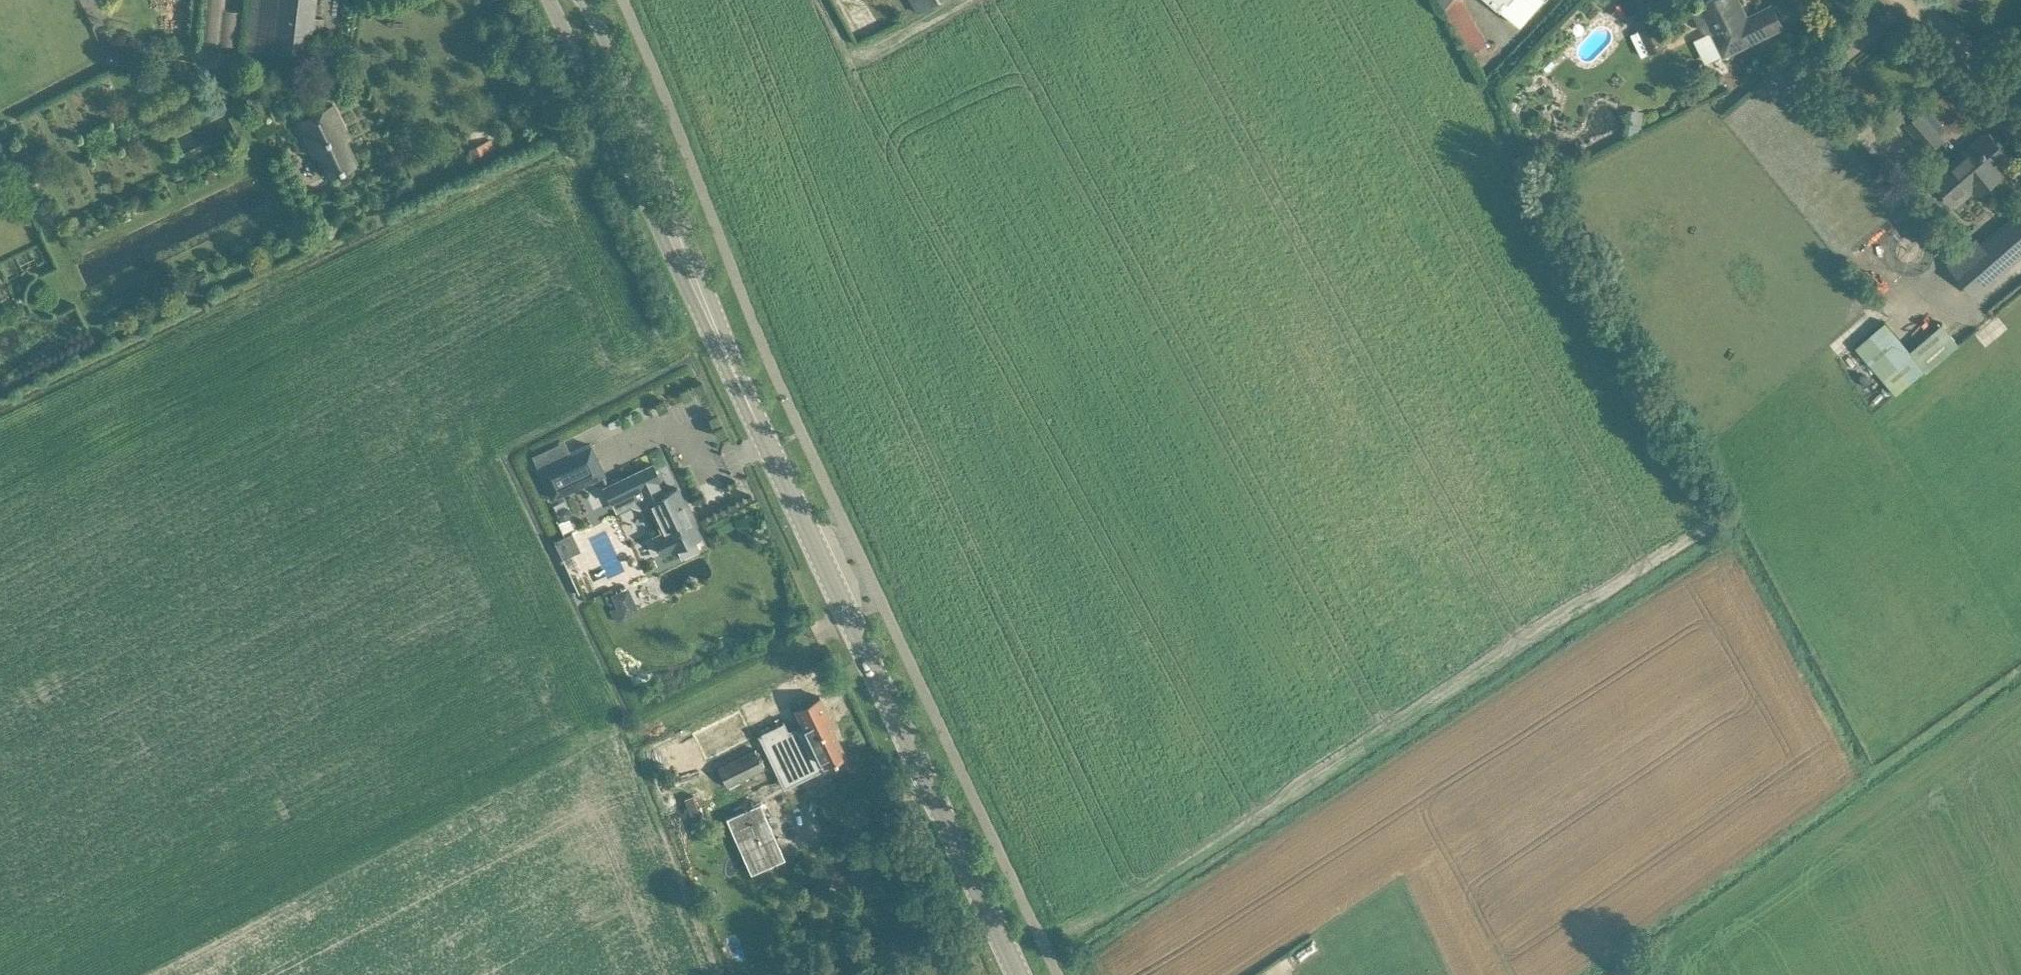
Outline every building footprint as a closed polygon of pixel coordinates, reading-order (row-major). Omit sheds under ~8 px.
[(245,46),(273,50),(309,54),(311,37),(313,24),(324,25),(325,17),(314,15),(315,0),(250,0),(245,46)] [(917,13),(939,0),(910,0),(917,13)] [(1521,25),(1543,0),(1491,0),(1521,25)] [(1698,5),(1695,8),(1695,14),(1702,27),(1707,31),(1710,31),(1722,55),(1765,35),(1783,26),(1772,5),(1747,17),(1739,0),(1708,0),(1698,5)] [(1958,9),(1965,0),(1948,0),(1958,9)] [(1656,22),(1638,30),(1649,53),(1667,45),(1656,22)] [(1970,82),(1962,91),(1972,102),(1981,93),(1970,82)] [(297,119),(306,138),(313,155),(316,153),(327,176),(357,162),(343,133),(346,132),(333,103),(297,119)] [(1922,114),(1907,127),(1928,152),(1943,139),(1922,114)] [(1988,131),(1973,144),(1934,177),(1955,202),(1972,188),(1977,195),(1983,190),(1998,177),(1993,170),(2009,156),(1988,131)] [(1982,245),(1976,238),(1946,264),(1975,296),(2020,255),(2020,210),(1982,245)] [(1885,321),(1856,346),(1865,357),(1897,394),(1926,368),(1957,344),(1940,325),(1910,350),(1894,332),(1885,321)] [(606,477),(591,446),(538,469),(554,501),(606,477)] [(611,503),(643,488),(665,533),(655,538),(663,554),(680,547),(683,556),(698,549),(694,540),(701,537),(679,488),(664,495),(657,481),(660,479),(654,465),(604,488),(611,503)] [(784,768),(788,777),(789,779),(800,774),(824,762),(825,765),(827,764),(845,755),(817,697),(799,706),(797,707),(806,729),(799,732),(802,740),(790,745),(781,724),(762,732),(778,770),(784,768)]
